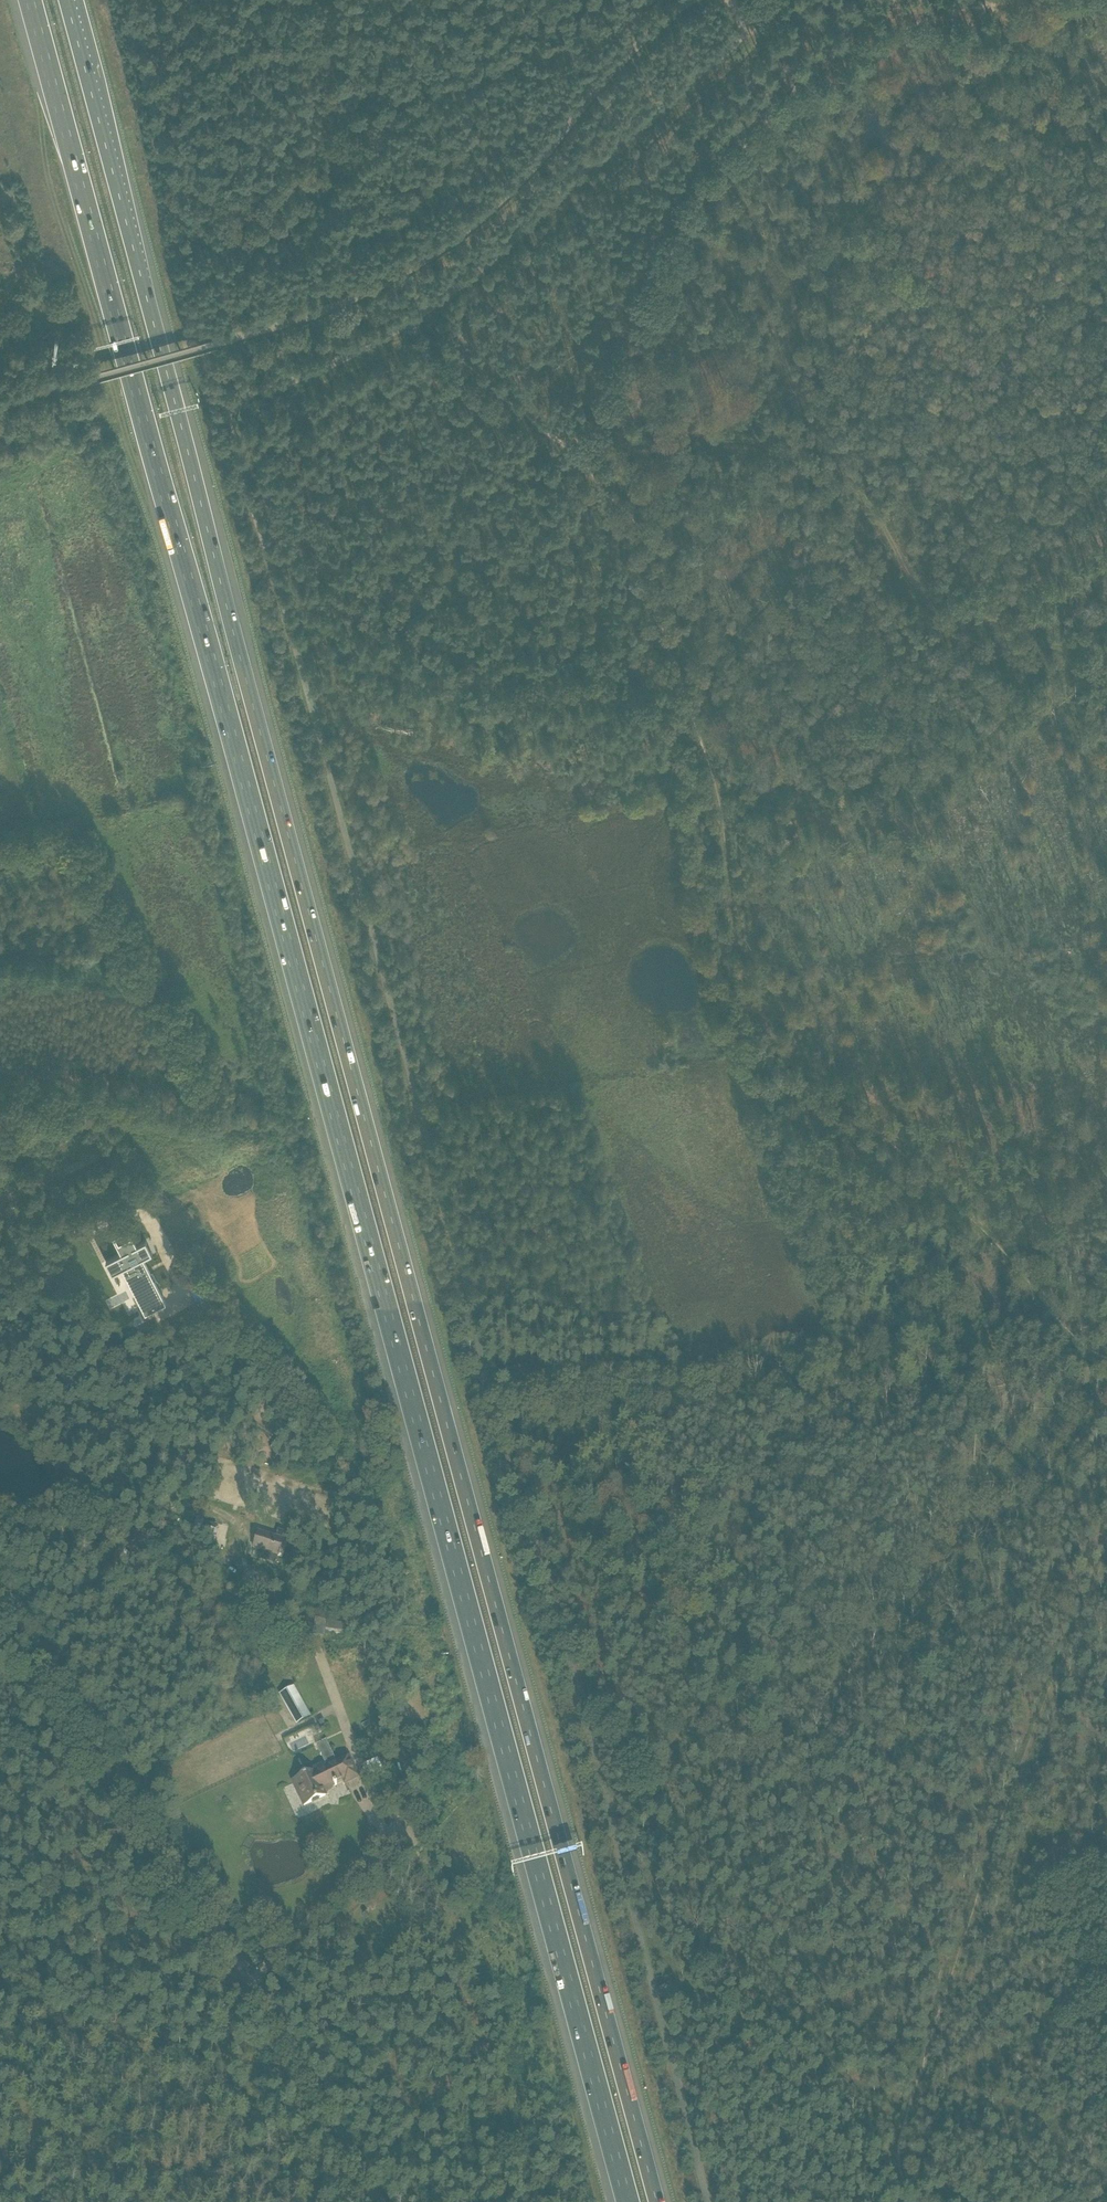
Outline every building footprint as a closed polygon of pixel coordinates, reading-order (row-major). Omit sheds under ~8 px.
[(49,333),(48,333),(42,336),(46,346),(52,344),(53,344),(49,333)] [(122,1252),(106,1261),(107,1262),(112,1272),(113,1272),(124,1267),(141,1300),(147,1311),(165,1302),(159,1290),(157,1286),(153,1278),(150,1272),(143,1260),(142,1257),(151,1252),(145,1241),(136,1245),(135,1244),(131,1236),(128,1229),(114,1236),(118,1243),(122,1251),(122,1252)] [(216,1296),(211,1286),(201,1291),(206,1301),(216,1296)] [(205,1528),(200,1548),(212,1551),(217,1531),(205,1528)] [(259,1531),(253,1548),(261,1551),(278,1556),(286,1533),(278,1531),(276,1537),(259,1531)] [(121,1571),(131,1555),(119,1548),(110,1564),(121,1571)] [(325,1621),(304,1618),(302,1632),(323,1635),(325,1621)] [(342,1622),(328,1620),(327,1630),(341,1631),(342,1622)] [(295,1687),(282,1693),(297,1723),(310,1716),(295,1687)] [(358,1776),(353,1767),(349,1757),(315,1773),(314,1772),(293,1782),(304,1806),(325,1796),(324,1792),(335,1785),(335,1786),(337,1785),(335,1783),(343,1779),(345,1783),(358,1776)] [(377,1757),(364,1763),(373,1780),(385,1774),(377,1757)]
